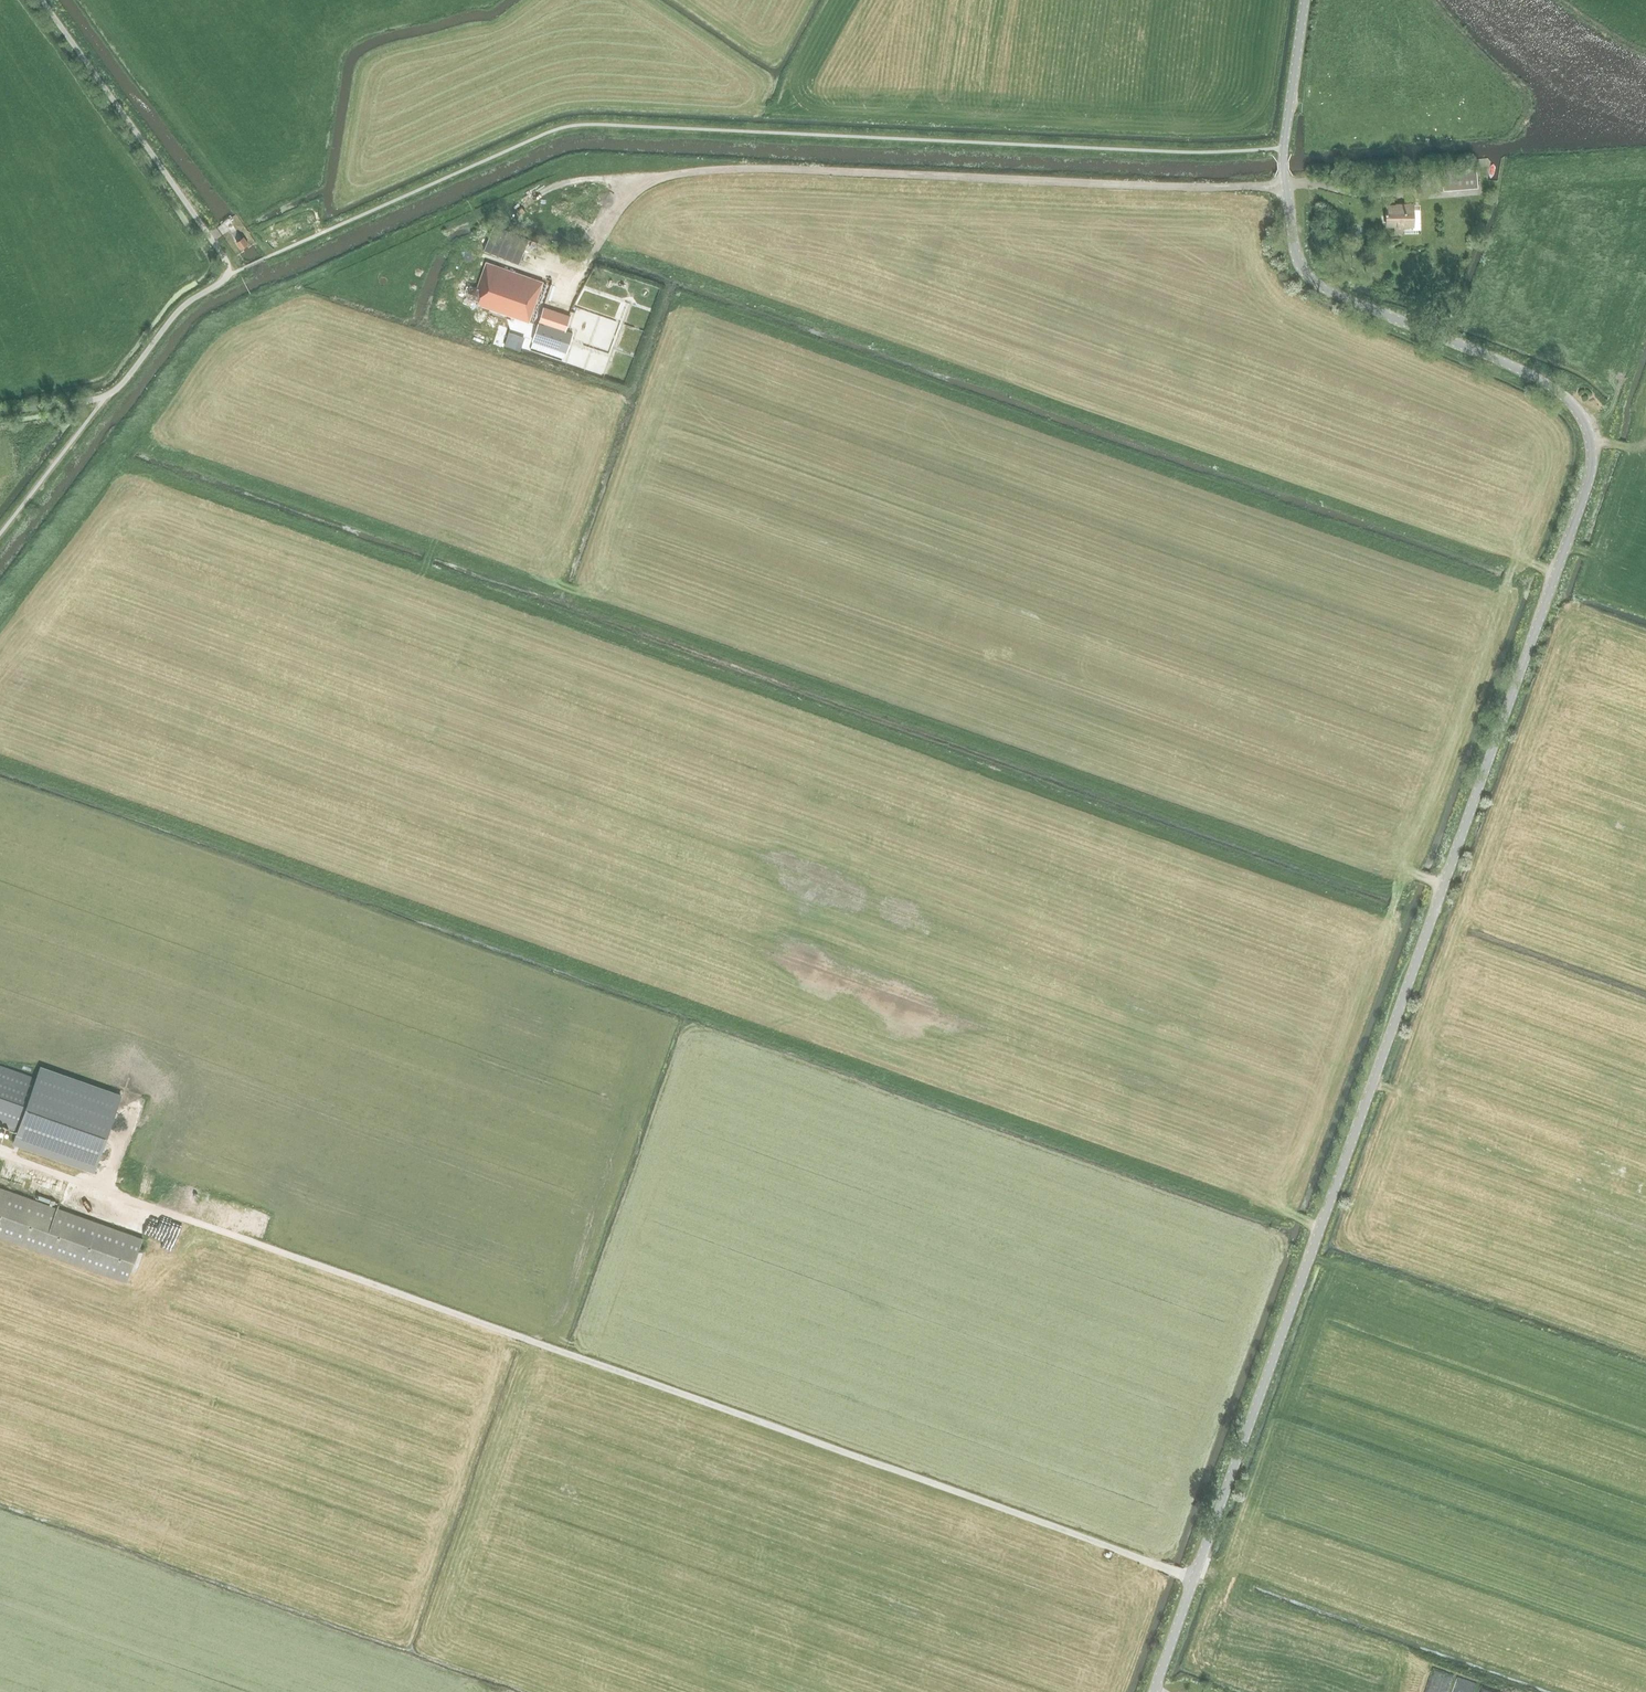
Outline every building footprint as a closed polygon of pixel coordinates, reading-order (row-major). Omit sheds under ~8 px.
[(1443,190),(1478,187),(1476,167),(1441,170),(1443,190)] [(1413,226),(1413,205),(1396,204),(1396,206),(1386,206),(1387,224),(1402,224),(1402,226),(1413,226)] [(499,226),(490,251),(527,264),(535,239),(499,226)] [(246,245),(248,244),(243,237),(236,242),(241,248),(242,248),(244,246),(246,245)] [(539,295),(543,281),(486,261),(477,287),(460,281),(455,294),(465,297),(462,304),(479,310),(480,306),(531,324),(541,296),(539,295)] [(567,353),(573,333),(566,330),(571,316),(544,307),(532,341),(533,341),(564,352),(567,353)] [(571,361),(603,374),(618,337),(610,334),(609,335),(600,332),(596,344),(580,338),(571,361)] [(524,340),(509,335),(505,345),(520,350),(524,340)] [(533,341),(530,350),(561,361),(564,352),(533,341)] [(40,1067),(36,1078),(0,1065),(0,1125),(17,1131),(13,1142),(94,1171),(121,1096),(40,1067)] [(127,1282),(143,1239),(0,1188),(0,1237),(127,1282)] [(1478,1681),(1461,1675),(1455,1691),(1474,1691),(1478,1681)] [(1502,1689),(1482,1683),(1479,1691),(1501,1691),(1502,1689)]
